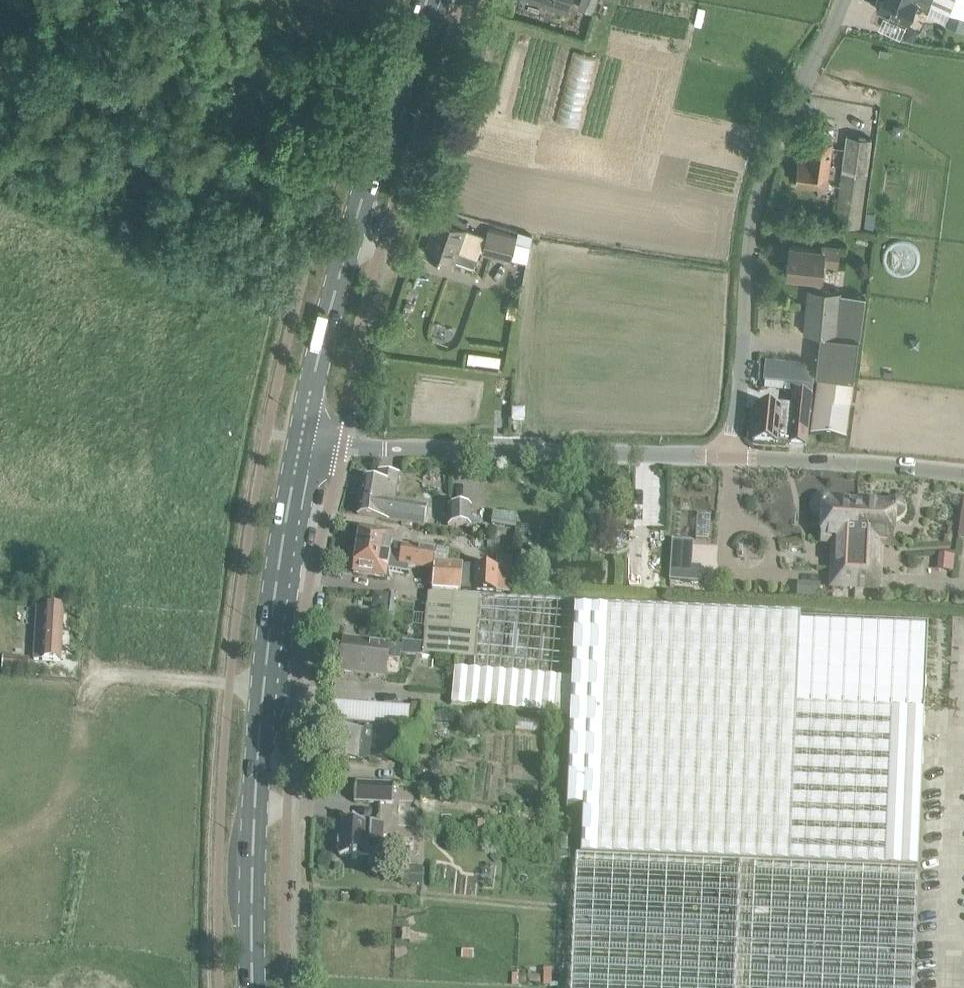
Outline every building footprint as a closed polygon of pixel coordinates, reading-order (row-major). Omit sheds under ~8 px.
[(565,10),(568,0),(536,0),(565,10)] [(580,7),(596,10),(598,0),(582,0),(580,7)] [(876,0),(877,5),(876,8),(907,21),(916,0),(929,6),(930,4),(931,0),(876,0)] [(930,4),(950,11),(946,23),(963,30),(963,0),(931,0),(930,4)] [(930,4),(929,6),(926,16),(946,23),(950,11),(930,4)] [(579,124),(596,57),(576,51),(559,119),(579,124)] [(807,159),(798,158),(795,182),(825,187),(832,142),(834,127),(813,124),(811,139),(810,139),(807,159)] [(863,224),(873,136),(847,133),(836,221),(863,224)] [(487,232),(486,236),(435,219),(424,252),(453,263),(457,251),(476,257),(479,248),(483,249),(482,252),(510,259),(515,239),(487,232)] [(822,245),(822,248),(789,245),(786,275),(820,278),(822,262),(836,264),(838,249),(838,246),(822,245)] [(859,338),(865,296),(840,292),(840,291),(807,288),(803,332),(819,333),(815,373),(853,378),(858,337),(859,338)] [(757,407),(755,423),(753,441),(776,443),(776,442),(788,443),(788,444),(805,446),(808,414),(811,414),(812,396),(793,394),(791,411),(779,410),(779,409),(757,407)] [(512,410),(512,420),(523,420),(524,410),(512,410)] [(423,525),(426,507),(393,502),(398,475),(378,471),(376,481),(362,479),(357,514),(423,525)] [(854,586),(859,503),(830,501),(830,500),(829,498),(828,497),(826,496),(825,496),(823,496),(821,496),(820,496),(818,496),(817,497),(816,498),(815,500),(814,501),(814,503),(814,504),(814,506),(814,507),(815,509),(816,510),(817,511),(819,512),(820,513),(822,513),(820,541),(836,541),(835,567),(831,567),(830,585),(854,586)] [(887,504),(859,503),(854,586),(878,587),(879,570),(875,569),(876,544),(892,545),(894,517),(895,517),(897,516),(898,515),(900,514),(901,513),(902,512),(902,510),(902,509),(902,507),(902,506),(901,504),(900,503),(899,502),(898,501),(896,500),(895,500),(893,500),(892,500),(890,501),(889,502),(888,503),(887,504)] [(470,526),(470,508),(448,507),(448,525),(470,526)] [(419,554),(416,568),(431,571),(433,557),(434,557),(434,556),(433,556),(435,548),(416,545),(415,550),(390,545),(392,534),(360,528),(359,531),(357,533),(356,540),(358,542),(357,546),(358,546),(358,550),(356,550),(358,551),(357,553),(401,560),(402,551),(419,554)] [(353,569),(353,570),(353,572),(384,578),(386,569),(407,573),(408,567),(416,568),(419,554),(402,551),(401,560),(357,553),(357,555),(356,555),(355,558),(352,560),(351,566),(353,569)] [(459,591),(461,567),(433,565),(431,589),(459,591)] [(496,586),(497,568),(474,567),(474,584),(496,586)] [(796,597),(819,599),(820,584),(797,582),(796,597)] [(476,636),(480,596),(427,594),(424,631),(476,636)] [(916,984),(918,905),(927,707),(929,613),(787,608),(483,595),(480,668),(461,667),(460,704),(554,707),(547,809),(581,812),(579,855),(577,908),(573,987),(916,987),(916,984)] [(34,646),(33,659),(59,661),(60,641),(63,608),(36,606),(35,631),(27,631),(26,646),(29,646),(28,647),(32,648),(32,646),(34,646)] [(476,636),(424,631),(422,653),(474,658),(476,636)] [(401,647),(343,639),(339,671),(384,677),(386,659),(399,661),(401,647)] [(368,723),(408,726),(409,707),(369,705),(368,723)] [(372,732),(330,726),(326,755),(338,757),(338,761),(340,761),(340,757),(360,759),(360,760),(361,760),(362,750),(370,751),(369,758),(399,762),(412,764),(415,733),(415,732),(373,728),(372,732)] [(392,798),(392,796),(393,785),(355,783),(354,796),(392,798)] [(509,809),(508,816),(519,817),(519,810),(509,809)] [(339,851),(339,856),(362,857),(369,857),(381,858),(382,841),(383,823),(379,823),(378,823),(341,821),(341,822),(340,838),(337,838),(336,851),(339,851)] [(492,887),(495,866),(486,865),(485,871),(482,870),(481,879),(484,880),(483,885),(492,887)] [(410,867),(409,883),(421,884),(422,868),(410,867)]
